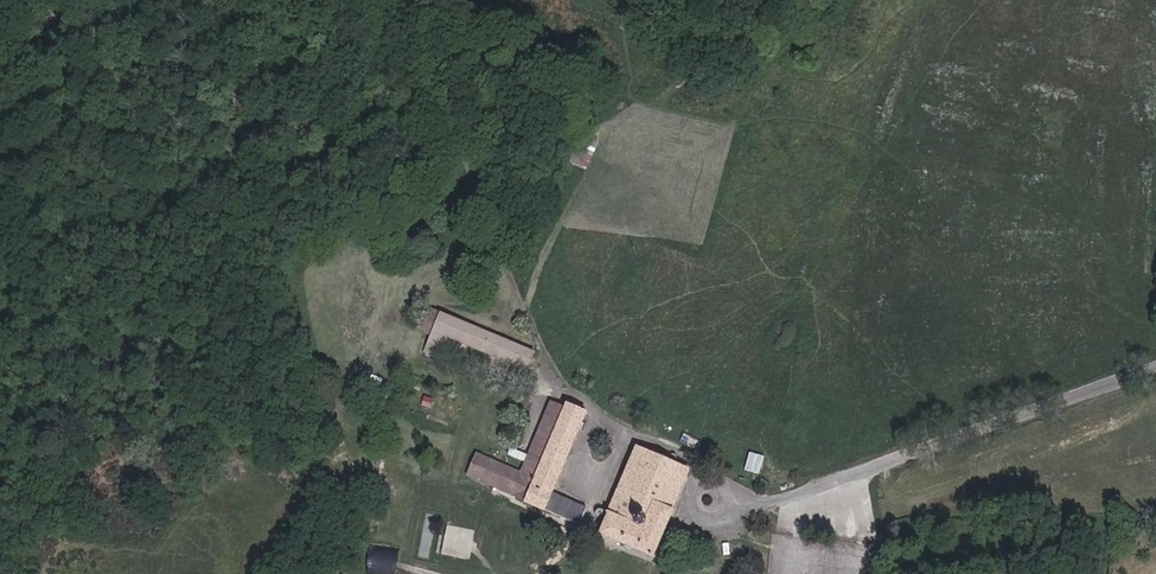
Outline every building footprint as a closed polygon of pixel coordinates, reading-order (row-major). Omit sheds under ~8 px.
[(586,170),(606,128),(588,119),(568,161),(586,170)] [(535,352),(424,305),(414,329),(432,337),(425,353),(438,359),(447,338),(527,371),(535,352)] [(433,409),(437,398),(426,394),(422,405),(433,409)] [(537,474),(565,409),(550,402),(523,468),(537,474)] [(552,492),(566,458),(562,457),(571,435),(575,437),(586,412),(567,404),(565,409),(537,474),(525,502),(580,525),(587,508),(552,492)] [(566,458),(575,437),(571,435),(562,457),(566,458)] [(653,557),(673,509),(672,509),(688,470),(636,448),(609,511),(599,534),(653,557)] [(761,473),(767,455),(752,451),(746,469),(761,473)] [(526,501),(537,474),(523,468),(520,473),(476,455),(468,475),(487,484),(489,480),(490,480),(490,481),(490,482),(490,483),(490,484),(491,484),(492,485),(493,485),(494,485),(495,485),(496,484),(497,483),(503,486),(501,490),(511,495),(526,501)] [(489,480),(487,484),(501,490),(503,486),(497,483),(496,484),(495,485),(494,485),(493,485),(492,485),(491,484),(490,484),(490,483),(490,482),(490,481),(490,480),(489,480)] [(443,555),(471,557),(474,528),(446,525),(443,555)] [(400,550),(374,547),(371,573),(397,573),(400,550)]
